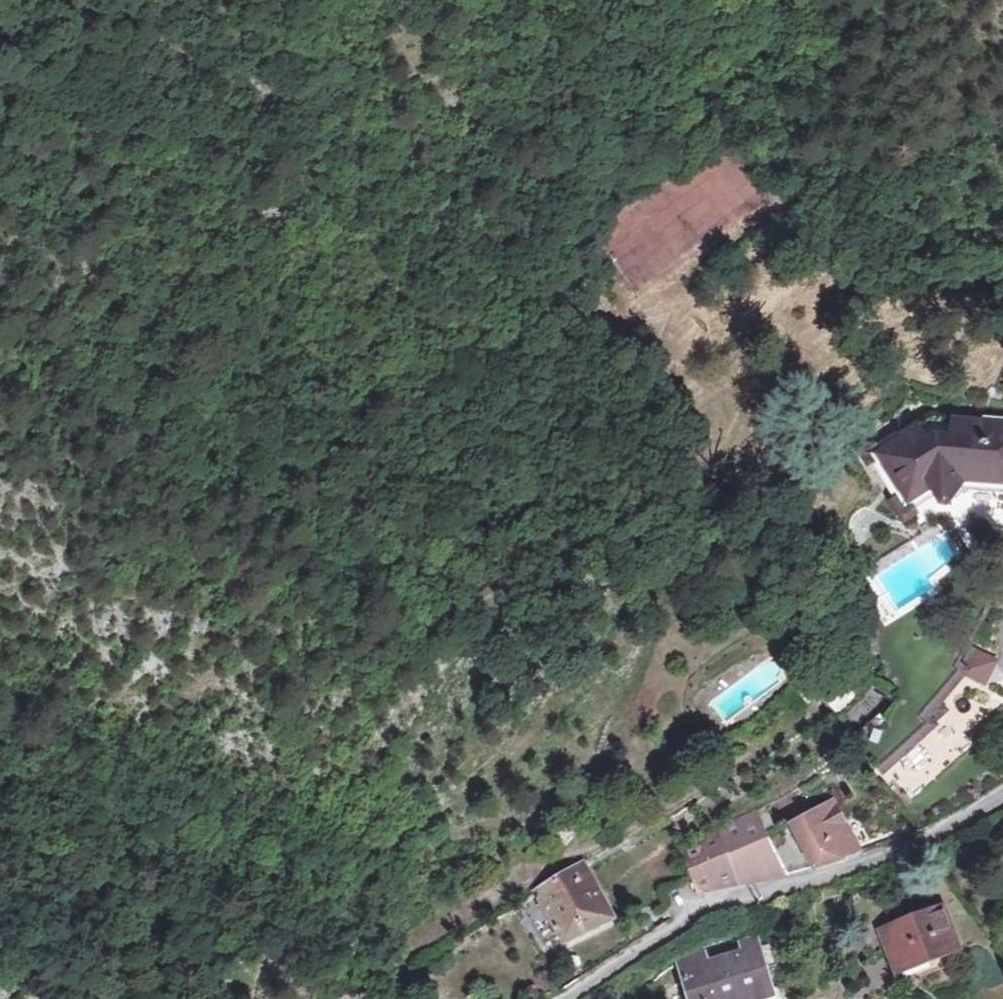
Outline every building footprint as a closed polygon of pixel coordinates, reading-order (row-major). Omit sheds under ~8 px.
[(934,493),(943,507),(959,485),(1002,490),(1002,426),(946,421),(931,419),(873,455),(894,489),(907,510),(934,493)] [(915,669),(907,663),(898,675),(910,685),(900,697),(852,740),(877,771),(927,726),(925,724),(941,708),(934,702),(960,673),(957,670),(924,644),(916,652),(924,659),(915,669)] [(985,689),(1000,662),(977,649),(962,677),(985,689)] [(916,652),(907,663),(915,669),(924,659),(916,652)] [(797,803),(791,792),(768,804),(773,815),(797,803)] [(861,855),(833,803),(792,825),(814,869),(856,857),(861,855)] [(693,886),(696,894),(715,887),(739,886),(746,885),(786,876),(753,812),(717,829),(679,847),(681,853),(655,862),(667,895),(693,886)] [(564,945),(613,921),(583,864),(536,893),(537,895),(522,903),(544,943),(559,934),(564,945)] [(955,945),(941,909),(884,930),(897,967),(955,945)] [(729,950),(731,958),(698,971),(694,962),(669,972),(680,998),(767,998),(747,943),(729,950)]
